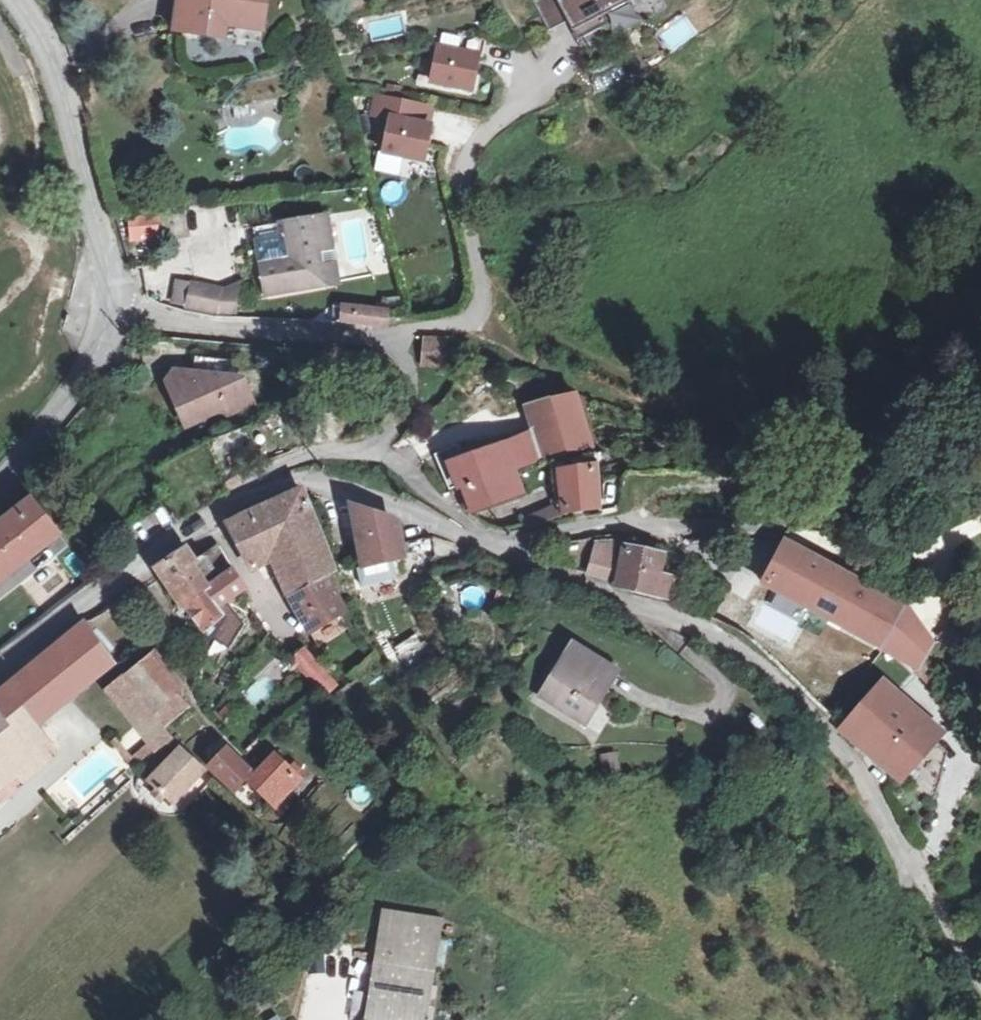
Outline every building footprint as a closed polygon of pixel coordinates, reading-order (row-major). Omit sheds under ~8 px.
[(278,18),(280,0),(193,0),(189,38),(223,40),(224,15),(278,18)] [(538,7),(553,39),(573,30),(575,34),(582,30),(589,45),(612,35),(607,24),(650,5),(648,0),(554,0),(538,7)] [(224,15),(223,40),(237,42),(238,29),(277,32),(278,18),(224,15)] [(673,54),(700,35),(685,15),(659,34),(673,54)] [(582,30),(575,34),(581,49),(589,45),(582,30)] [(497,49),(452,38),(439,89),(479,99),(487,66),(492,67),(497,49)] [(437,120),(383,106),(378,124),(395,129),(387,162),(426,172),(435,138),(433,137),(437,120)] [(162,240),(159,212),(129,214),(132,242),(162,240)] [(257,259),(262,292),(322,287),(313,220),(280,222),(282,256),(257,259)] [(179,276),(173,297),(234,312),(240,282),(224,287),(179,276)] [(447,371),(452,339),(442,338),(426,336),(421,367),(447,371)] [(185,375),(177,377),(170,382),(161,388),(187,433),(191,431),(205,424),(212,430),(251,404),(228,368),(194,363),(193,380),(185,375)] [(469,505),(519,487),(582,464),(571,420),(530,430),(533,450),(465,470),(462,460),(439,466),(450,500),(468,496),(469,505)] [(521,532),(522,543),(573,529),(596,519),(583,482),(553,491),(561,517),(521,532)] [(519,487),(469,505),(476,534),(526,518),(520,494),(519,487)] [(62,531),(35,495),(0,522),(0,577),(62,531)] [(342,623),(334,610),(320,589),(331,582),(316,548),(300,495),(235,527),(257,572),(278,561),(286,610),(307,644),(328,631),(342,623)] [(398,567),(395,530),(360,516),(356,574),(365,573),(386,569),(398,567)] [(613,580),(624,544),(593,538),(587,568),(613,580)] [(164,562),(186,594),(206,580),(236,561),(220,540),(203,552),(198,556),(188,545),(185,547),(164,562)] [(789,540),(784,551),(770,575),(767,581),(888,652),(902,623),(912,610),(789,540)] [(656,550),(624,544),(613,580),(618,583),(620,590),(665,598),(668,577),(652,574),(656,550)] [(206,580),(221,598),(241,584),(236,561),(206,580)] [(386,569),(365,573),(367,587),(388,584),(386,569)] [(186,594),(208,621),(210,624),(221,617),(231,610),(221,598),(206,580),(186,594)] [(210,624),(208,621),(188,638),(193,641),(207,652),(227,622),(221,617),(210,624)] [(0,690),(0,705),(23,732),(36,722),(38,726),(117,659),(87,621),(72,633),(0,690)] [(227,622),(207,652),(221,664),(244,636),(227,622)] [(932,641),(902,623),(888,652),(917,669),(924,656),(932,641)] [(302,674),(323,702),(351,684),(341,671),(329,679),(304,646),(289,654),(302,674)] [(562,649),(542,683),(556,691),(542,716),(571,735),(584,714),(577,709),(588,692),(594,696),(605,676),(562,649)] [(126,676),(142,694),(171,670),(155,653),(126,676)] [(940,665),(924,656),(917,669),(927,679),(931,684),(940,665)] [(149,701),(160,712),(187,687),(171,670),(142,694),(149,701)] [(128,718),(149,701),(142,694),(126,676),(107,690),(128,718)] [(529,707),(542,716),(556,691),(542,683),(529,707)] [(901,773),(932,728),(900,706),(868,685),(841,727),(901,773)] [(187,687),(160,712),(169,721),(173,726),(200,702),(187,687)] [(149,701),(128,718),(146,741),(169,721),(160,712),(149,701)] [(38,726),(36,722),(23,732),(0,705),(0,788),(26,766),(31,773),(47,762),(37,750),(47,739),(38,726)] [(174,798),(209,763),(183,736),(145,774),(174,798)] [(247,773),(259,786),(273,774),(268,767),(262,773),(233,744),(214,762),(234,783),(247,773)] [(620,768),(618,751),(600,753),(602,770),(620,768)] [(273,774),(259,786),(276,802),(303,779),(286,762),(273,774)] [(382,917),(367,1019),(429,1019),(445,925),(382,917)] [(351,1019),(367,1019),(369,994),(354,992),(351,1019)]
